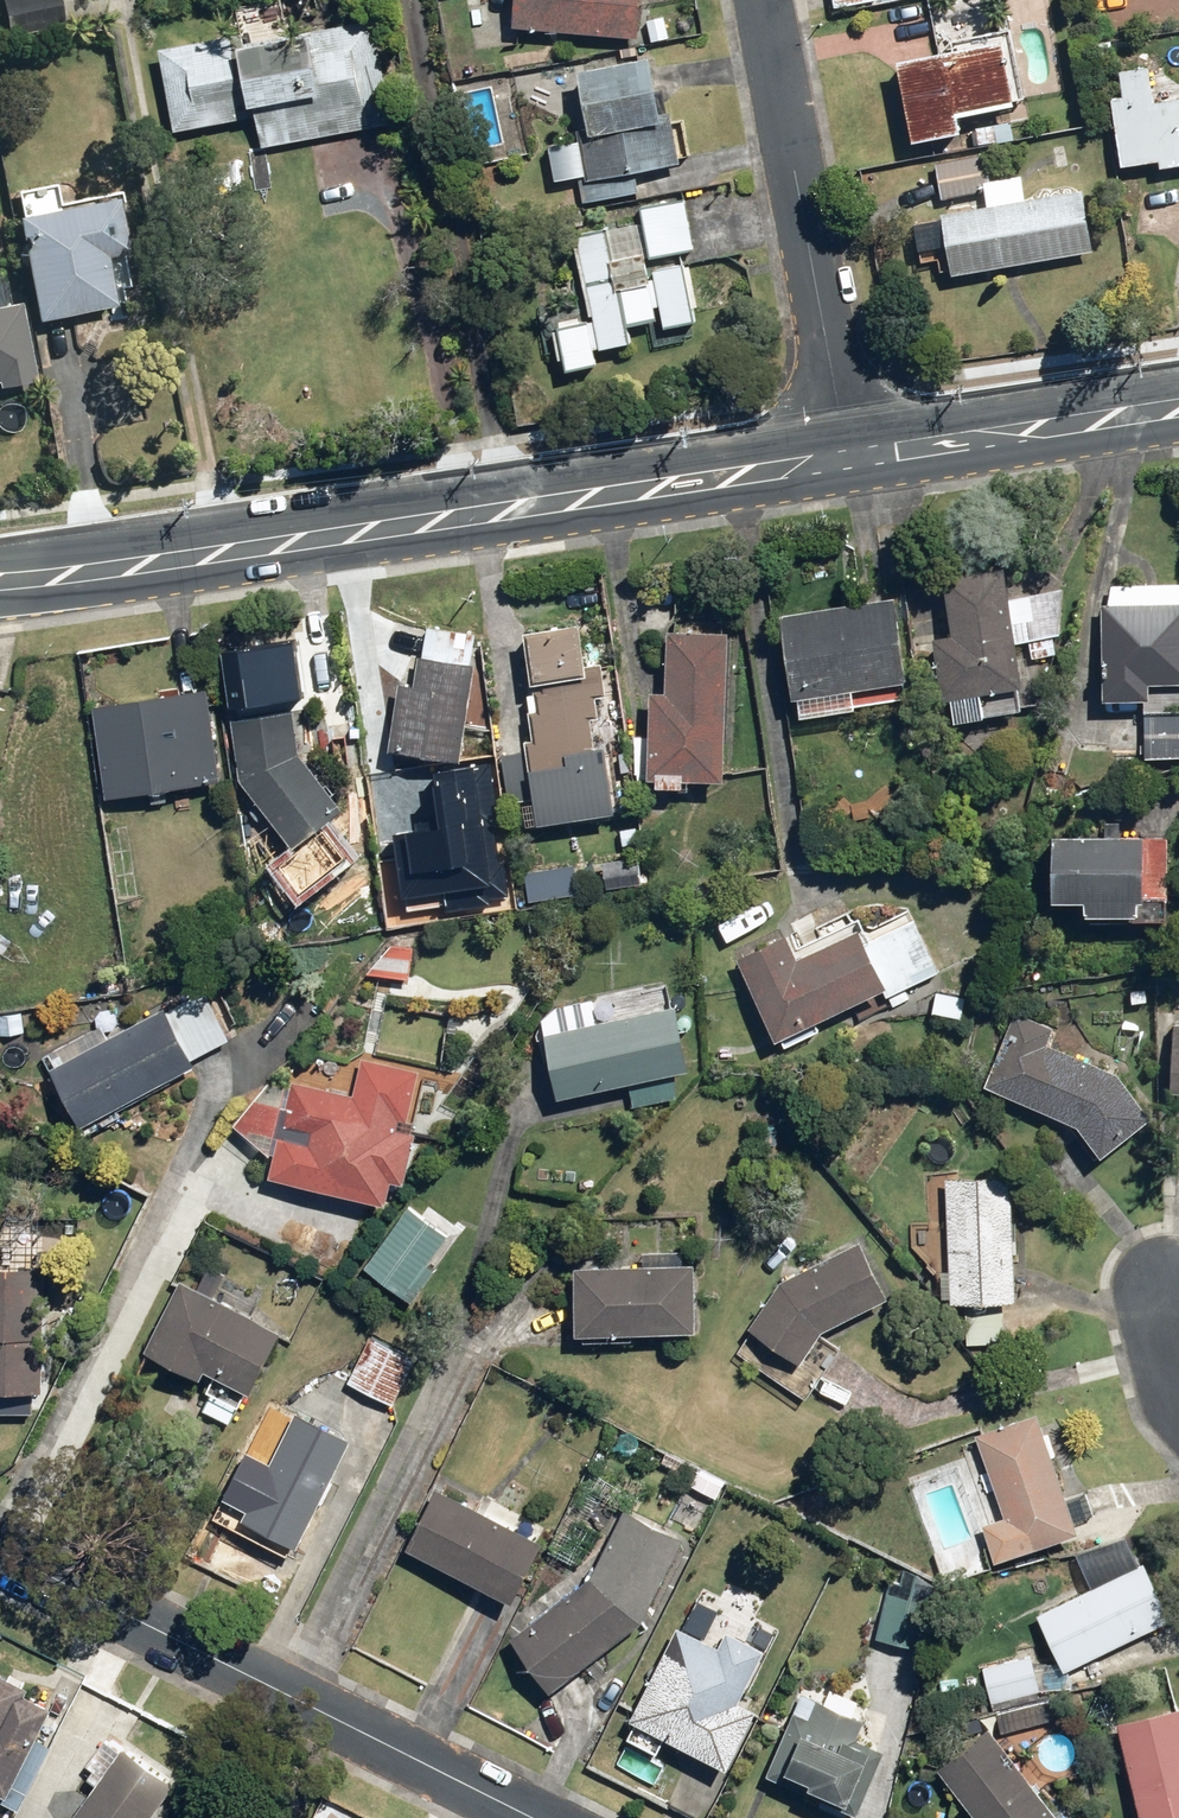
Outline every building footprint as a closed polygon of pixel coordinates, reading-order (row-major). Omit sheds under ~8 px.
[(14,35),(67,23),(62,0),(6,0),(14,35)] [(514,32),(637,44),(641,0),(518,0),(514,32)] [(251,151),(384,127),(379,96),(381,95),(369,22),(159,56),(172,130),(245,118),(251,151)] [(955,133),(951,113),(1016,100),(1004,42),(892,64),(904,123),(908,143),(955,133)] [(642,194),(637,175),(677,166),(653,64),(565,84),(583,165),(577,167),(586,206),(642,194)] [(1116,173),(1178,164),(1178,99),(1150,104),(1145,70),(1115,74),(1121,108),(1107,110),(1116,173)] [(937,211),(947,275),(1086,253),(1077,190),(937,211)] [(22,217),(42,318),(120,303),(110,255),(131,250),(120,198),(22,217)] [(683,202),(638,211),(641,226),(574,239),(590,325),(576,327),(577,328),(552,334),(562,380),(602,371),(597,351),(628,345),(625,334),(704,319),(694,268),(695,267),(683,202)] [(28,381),(14,305),(0,307),(0,386),(28,381)] [(1060,560),(938,576),(946,640),(924,643),(931,705),(947,703),(949,723),(1020,714),(1012,647),(1024,645),(1025,660),(1056,656),(1054,639),(1057,638),(1060,560)] [(1097,690),(1097,702),(1145,704),(1146,685),(1178,686),(1178,587),(1109,585),(1109,594),(1106,593),(1106,605),(1099,605),(1097,681),(1103,681),(1103,690),(1097,690)] [(890,600),(777,616),(792,718),(905,701),(890,600)] [(575,630),(521,636),(527,684),(581,678),(575,630)] [(730,659),(725,659),(726,634),(663,632),(661,691),(645,690),(643,735),(633,734),(631,788),(650,789),(687,791),(687,787),(681,787),(681,784),(720,785),(721,744),(726,744),(730,659)] [(467,668),(419,662),(416,689),(395,686),(376,833),(446,842),(467,668)] [(284,675),(220,686),(237,780),(287,852),(340,809),(296,755),(284,675)] [(206,690),(87,707),(103,801),(221,782),(206,690)] [(588,699),(535,702),(535,715),(526,715),(531,744),(523,744),(523,753),(499,757),(504,801),(529,800),(531,825),(610,815),(599,751),(588,751),(582,717),(595,722),(588,699)] [(1143,708),(1141,763),(1178,765),(1178,755),(1178,709),(1143,708)] [(1162,841),(1048,839),(1046,903),(1078,904),(1078,918),(1161,919),(1162,841)] [(565,869),(530,868),(528,901),(563,903),(565,869)] [(788,931),(735,964),(771,1043),(777,1041),(781,1048),(817,1030),(813,1025),(880,994),(882,998),(936,973),(908,921),(869,937),(856,917),(797,946),(788,931)] [(412,947),(388,944),(365,977),(408,980),(412,947)] [(665,983),(533,1009),(551,1101),(683,1075),(665,983)] [(227,1043),(198,989),(43,1072),(75,1131),(196,1067),(192,1061),(227,1043)] [(965,993),(933,990),(930,1015),(962,1018),(965,993)] [(1054,1029),(1017,1016),(984,1087),(1073,1124),(1097,1160),(1147,1120),(1113,1074),(1047,1046),(1054,1029)] [(1168,1023),(1165,1098),(1178,1098),(1178,1024),(1168,1023)] [(354,1100),(263,1087),(232,1127),(269,1155),(264,1180),(385,1207),(389,1185),(400,1187),(417,1072),(359,1064),(354,1100)] [(1012,1181),(947,1180),(944,1304),(964,1304),(962,1347),(1004,1348),(1006,1305),(1010,1305),(1012,1181)] [(444,1238),(403,1209),(359,1270),(410,1305),(433,1272),(424,1266),(444,1238)] [(883,1302),(853,1247),(780,1287),(746,1328),(755,1337),(743,1356),(805,1398),(838,1349),(819,1336),(883,1302)] [(694,1265),(570,1266),(571,1338),(695,1337),(694,1265)] [(0,1273),(0,1416),(32,1418),(33,1396),(48,1397),(51,1276),(0,1273)] [(276,1333),(176,1284),(143,1356),(198,1382),(202,1374),(211,1378),(204,1392),(235,1407),(276,1333)] [(413,1357),(368,1336),(346,1385),(392,1405),(413,1357)] [(960,1475),(984,1468),(1000,1521),(980,1527),(990,1562),(1076,1536),(1039,1415),(974,1435),(976,1444),(953,1451),(960,1475)] [(346,1445),(291,1418),(240,1521),(296,1548),(346,1445)] [(727,1487),(691,1472),(684,1489),(720,1504),(727,1487)] [(537,1546),(431,1487),(398,1547),(504,1606),(537,1546)] [(685,1544),(622,1511),(585,1582),(508,1635),(547,1692),(643,1625),(685,1544)] [(1139,1564),(1031,1614),(1058,1673),(1166,1624),(1139,1564)] [(918,1592),(879,1590),(875,1644),(914,1647),(918,1592)] [(714,1649),(675,1629),(626,1721),(723,1772),(754,1713),(740,1706),(765,1658),(721,1635),(714,1649)] [(1029,1656),(978,1667),(987,1703),(1037,1692),(1029,1656)] [(0,1683),(0,1797),(3,1798),(46,1715),(16,1699),(20,1694),(0,1683)] [(808,1718),(790,1712),(765,1777),(785,1785),(788,1778),(807,1785),(803,1795),(856,1816),(880,1757),(855,1747),(864,1726),(813,1705),(808,1718)] [(1114,1724),(1136,1817),(1178,1817),(1178,1709),(1114,1724)] [(986,1729),(934,1768),(971,1817),(1052,1817),(986,1729)] [(118,1749),(70,1817),(149,1817),(171,1786),(118,1749)] [(267,1808),(261,1817),(285,1817),(267,1808)]
